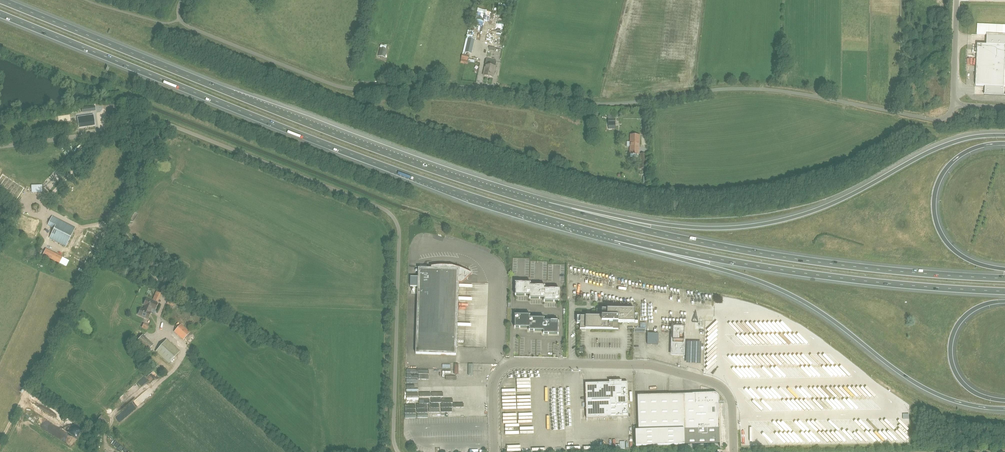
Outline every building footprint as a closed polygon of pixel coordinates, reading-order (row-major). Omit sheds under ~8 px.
[(978,24),(977,34),(987,35),(1004,36),(1004,25),(978,24)] [(987,35),(987,45),(978,45),(976,83),(974,83),(974,86),(985,86),(985,95),(1004,96),(1004,87),(1004,36),(987,35)] [(469,39),(465,53),(471,55),(475,40),(469,39)] [(387,50),(380,48),(378,56),(385,58),(387,50)] [(469,56),(462,55),(460,64),(467,65),(469,56)] [(486,60),(483,75),(493,77),(496,62),(486,60)] [(93,116),(78,118),(79,127),(87,126),(88,126),(95,125),(93,116)] [(639,154),(640,135),(631,135),(630,142),(627,142),(627,146),(630,146),(630,154),(639,154)] [(25,187),(10,178),(2,192),(16,202),(23,191),(25,187)] [(40,239),(44,222),(21,217),(18,228),(21,229),(20,234),(40,239)] [(75,228),(52,217),(48,226),(54,229),(50,238),(66,246),(75,228)] [(46,250),(43,255),(60,263),(65,266),(67,260),(63,258),(46,250)] [(456,355),(459,283),(462,283),(472,274),(468,271),(463,269),(459,268),(455,267),(451,266),(446,266),(441,265),(436,266),(431,267),(431,269),(419,268),(418,277),(411,277),(410,287),(418,287),(416,354),(456,355)] [(530,286),(531,286),(531,283),(515,283),(515,295),(529,296),(530,296),(530,286)] [(530,296),(529,296),(529,299),(544,299),(545,289),(545,286),(531,286),(530,286),(530,296)] [(559,289),(545,289),(544,299),(544,302),(559,302),(559,289)] [(155,309),(158,303),(147,299),(146,300),(145,299),(143,304),(144,304),(144,305),(145,305),(144,310),(141,308),(141,309),(140,309),(138,314),(139,314),(138,315),(148,319),(151,312),(150,312),(151,308),(155,309)] [(635,323),(635,310),(600,309),(600,316),(580,316),(580,329),(618,330),(618,323),(635,323)] [(530,318),(530,315),(515,315),(514,328),(529,328),(530,318)] [(529,328),(529,331),(543,331),(544,331),(544,321),(545,318),(530,318),(529,328)] [(544,331),(543,331),(543,334),(559,334),(559,321),(544,321),(544,331)] [(190,332),(181,324),(174,332),(183,340),(190,332)] [(673,334),(672,355),(683,355),(684,335),(684,328),(673,327),(673,334)] [(658,344),(659,334),(648,334),(647,344),(658,344)] [(153,345),(143,335),(134,344),(145,355),(153,345)] [(168,363),(179,351),(167,340),(156,351),(168,363)] [(62,380),(59,384),(69,391),(73,386),(71,385),(70,386),(62,380)] [(628,417),(627,382),(622,382),(622,381),(609,381),(609,383),(585,383),(586,419),(628,417)] [(637,395),(637,396),(641,395),(642,403),(637,403),(638,431),(661,430),(662,445),(684,445),(720,444),(719,428),(718,397),(714,393),(683,394),(637,395)] [(638,431),(636,431),(636,446),(662,445),(661,430),(638,431)]
